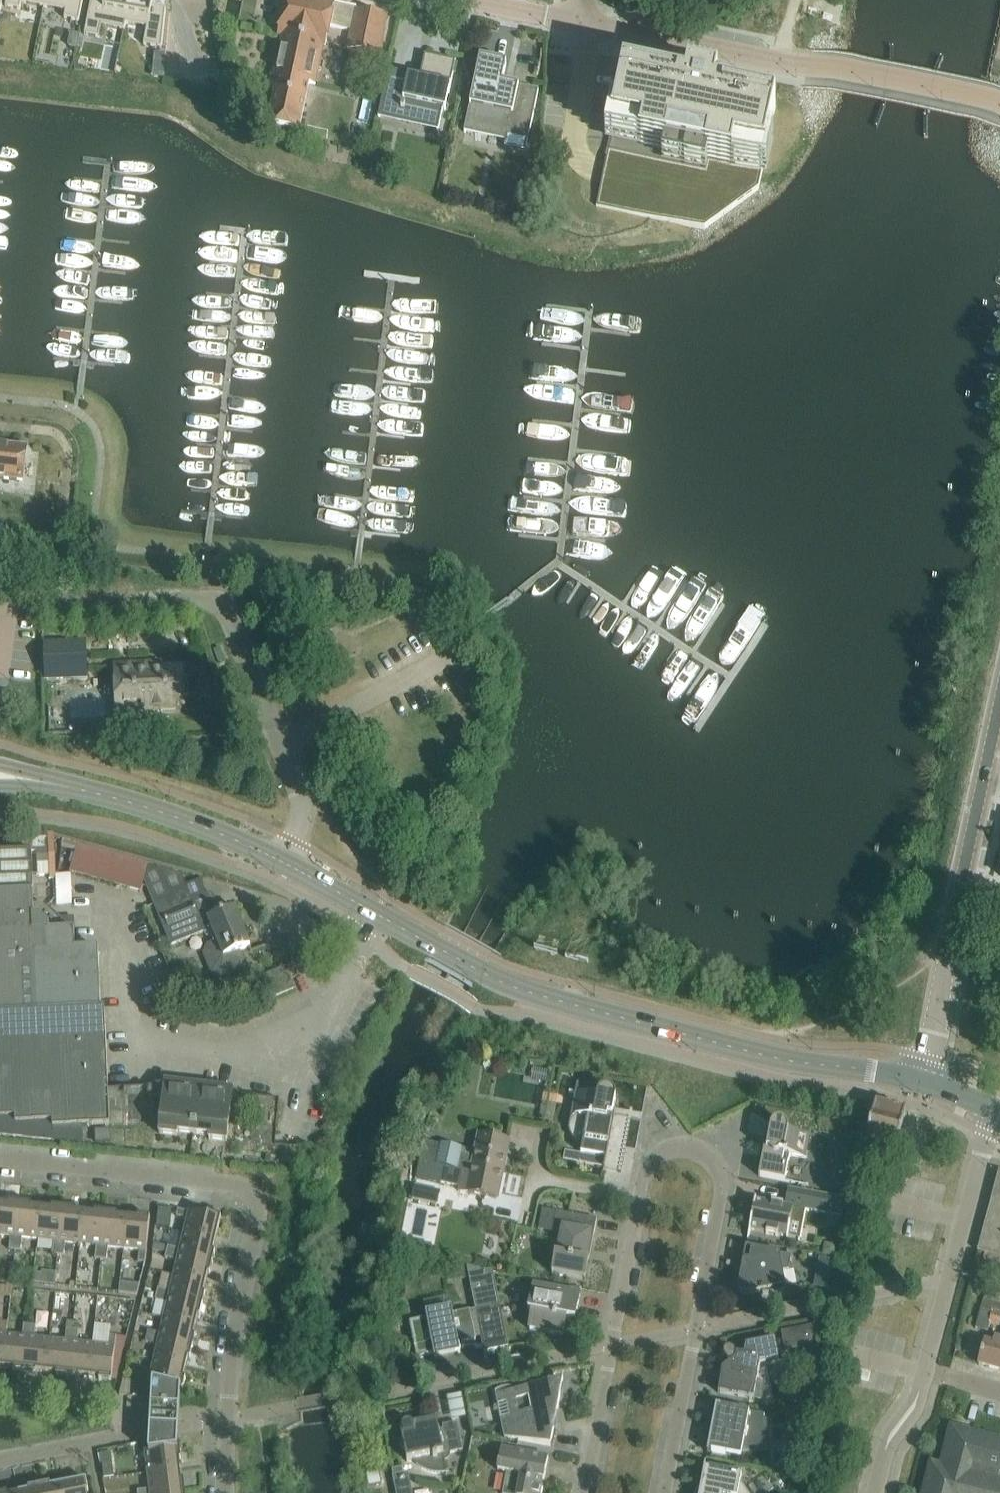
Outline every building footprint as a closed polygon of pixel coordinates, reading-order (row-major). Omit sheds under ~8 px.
[(6,6),(20,9),(22,2),(44,6),(45,0),(7,0),(6,6)] [(44,6),(66,11),(64,18),(79,21),(83,0),(45,0),(44,6)] [(85,34),(99,37),(102,25),(125,30),(126,23),(125,23),(130,0),(92,0),(85,34)] [(125,23),(126,23),(147,27),(144,44),(162,47),(166,9),(153,7),(154,0),(130,0),(125,23)] [(268,123),(299,130),(309,83),(313,83),(321,43),(326,44),(331,23),(335,3),(318,0),(286,0),(278,34),(283,35),(275,75),(278,76),(268,123)] [(357,8),(348,49),(352,50),(349,67),(376,72),(389,15),(357,8)] [(81,35),(72,34),(69,46),(79,48),(81,35)] [(389,69),(378,118),(380,118),(382,106),(401,110),(400,117),(438,125),(437,130),(439,130),(443,109),(446,109),(456,61),(425,54),(425,55),(426,56),(421,76),(409,74),(407,83),(388,79),(390,70),(389,69)] [(481,57),(465,132),(466,132),(467,127),(508,136),(509,131),(529,136),(539,90),(538,90),(537,91),(518,87),(519,86),(503,82),(507,63),(481,57)] [(624,74),(596,205),(705,228),(759,188),(776,106),(716,93),(719,81),(716,80),(716,82),(713,81),(713,80),(711,79),(711,80),(707,80),(707,78),(705,78),(705,79),(701,79),(702,77),(700,77),(699,78),(696,77),(696,76),(694,76),(694,77),(690,76),(691,75),(688,75),(688,76),(655,69),(652,80),(624,74)] [(2,446),(0,446),(0,478),(23,481),(26,449),(2,446)] [(89,642),(45,644),(47,680),(90,679),(89,642)] [(149,710),(184,708),(182,667),(148,669),(148,664),(115,665),(117,704),(149,703),(149,710)] [(32,875),(31,852),(37,851),(38,875),(53,875),(52,837),(30,838),(30,827),(0,828),(0,1013),(101,1009),(98,949),(75,950),(74,930),(50,931),(49,926),(40,917),(34,917),(32,875)] [(204,920),(209,918),(206,911),(198,914),(193,902),(172,910),(168,899),(154,905),(170,945),(208,931),(204,920)] [(235,907),(209,918),(204,920),(208,931),(213,943),(207,945),(202,954),(210,974),(219,976),(238,968),(243,960),(239,950),(251,946),(235,907)] [(101,1009),(0,1013),(0,1117),(15,1117),(15,1123),(34,1122),(34,1121),(52,1121),(53,1127),(72,1126),(72,1125),(91,1125),(110,1124),(108,1091),(105,1009),(101,1009)] [(193,1134),(199,1086),(165,1082),(164,1089),(159,1133),(177,1135),(177,1132),(193,1134)] [(227,1141),(232,1095),(233,1090),(199,1086),(193,1134),(210,1136),(209,1139),(227,1141)] [(159,1133),(164,1089),(108,1091),(110,1124),(159,1133)] [(613,1115),(616,1099),(616,1095),(613,1091),(610,1089),(606,1089),(602,1090),(599,1092),(598,1096),(569,1090),(569,1092),(576,1093),(572,1114),(573,1114),(575,1116),(571,1120),(570,1125),(570,1130),(572,1135),(575,1139),(579,1142),(584,1143),(582,1152),(581,1152),(581,1153),(584,1154),(585,1153),(606,1158),(604,1169),(605,1169),(605,1168),(619,1170),(619,1172),(621,1172),(622,1170),(620,1170),(629,1121),(631,1121),(631,1119),(629,1118),(629,1120),(615,1117),(615,1116),(613,1115)] [(898,1143),(904,1120),(906,1111),(876,1103),(868,1135),(898,1143)] [(810,1136),(789,1132),(788,1128),(786,1125),(783,1122),(779,1122),(775,1123),(772,1125),(771,1129),(767,1145),(765,1144),(759,1176),(785,1181),(790,1155),(806,1158),(810,1136)] [(95,1125),(96,1141),(110,1140),(110,1125),(95,1125)] [(420,1162),(444,1167),(461,1170),(462,1163),(474,1165),(474,1166),(490,1169),(490,1167),(503,1169),(508,1142),(480,1136),(477,1152),(424,1141),(420,1162)] [(444,1167),(420,1162),(417,1179),(441,1184),(442,1180),(444,1167)] [(460,1184),(459,1190),(497,1198),(503,1169),(490,1167),(490,1169),(474,1166),(474,1165),(462,1163),(461,1170),(444,1167),(442,1180),(460,1184)] [(999,1170),(978,1250),(999,1256),(999,1170)] [(414,1185),(411,1199),(438,1205),(441,1191),(414,1185)] [(755,1199),(749,1229),(766,1232),(766,1234),(778,1236),(778,1234),(787,1236),(787,1237),(788,1238),(789,1236),(800,1239),(808,1198),(807,1197),(807,1198),(787,1194),(785,1206),(784,1206),(784,1204),(772,1202),(772,1203),(756,1200),(757,1199),(755,1199)] [(20,1203),(9,1202),(9,1204),(0,1203),(0,1235),(10,1236),(9,1249),(15,1250),(20,1203)] [(38,1240),(41,1207),(31,1206),(31,1204),(20,1203),(15,1250),(21,1251),(22,1238),(38,1240)] [(58,1255),(63,1207),(52,1206),(52,1208),(41,1207),(38,1240),(53,1241),(52,1254),(58,1255)] [(81,1244),(84,1212),(74,1211),(74,1209),(63,1207),(58,1255),(64,1255),(65,1242),(81,1244)] [(188,1219),(184,1234),(215,1241),(221,1217),(209,1214),(209,1216),(178,1209),(177,1216),(188,1219)] [(101,1259),(106,1212),(95,1211),(94,1213),(84,1212),(81,1244),(96,1246),(95,1259),(101,1259)] [(597,1219),(557,1211),(553,1232),(561,1234),(557,1255),(555,1255),(552,1273),(586,1279),(589,1261),(586,1260),(591,1234),(594,1235),(597,1219)] [(124,1249),(127,1217),(117,1216),(117,1213),(106,1212),(101,1259),(107,1260),(108,1247),(124,1249)] [(145,1262),(150,1217),(138,1216),(137,1218),(127,1217),(124,1249),(139,1251),(138,1262),(145,1262)] [(213,1251),(215,1241),(184,1234),(180,1249),(168,1246),(169,1244),(155,1241),(153,1250),(167,1252),(213,1263),(215,1252),(213,1251)] [(792,1256),(746,1247),(739,1282),(740,1283),(739,1285),(738,1289),(740,1291),(742,1294),(745,1295),(748,1294),(751,1293),(752,1294),(762,1292),(763,1294),(768,1294),(772,1294),(777,1293),(781,1291),(785,1290),(785,1287),(786,1287),(783,1271),(789,1270),(792,1256)] [(210,1274),(213,1263),(167,1252),(165,1258),(178,1261),(174,1276),(206,1283),(208,1273),(210,1274)] [(818,1258),(816,1271),(830,1274),(832,1261),(818,1258)] [(203,1293),(206,1283),(174,1276),(170,1291),(158,1288),(157,1294),(203,1305),(205,1294),(203,1293)] [(481,1339),(469,1280),(447,1284),(452,1307),(426,1312),(427,1318),(410,1322),(416,1355),(421,1358),(427,1355),(434,1353),(435,1358),(461,1353),(460,1348),(465,1347),(464,1342),(481,1339)] [(140,1286),(120,1283),(119,1292),(137,1295),(140,1286)] [(566,1319),(572,1320),(575,1321),(580,1294),(534,1285),(529,1312),(532,1312),(529,1329),(563,1335),(566,1319)] [(985,1293),(976,1328),(988,1331),(990,1323),(999,1326),(999,1325),(999,1297),(985,1293)] [(200,1316),(203,1305),(157,1294),(155,1300),(168,1303),(164,1318),(196,1325),(198,1315),(200,1316)] [(476,1310),(485,1352),(508,1347),(500,1306),(476,1310)] [(193,1335),(196,1325),(164,1318),(161,1333),(148,1330),(147,1336),(193,1347),(196,1336),(193,1335)] [(24,1372),(30,1325),(24,1324),(22,1337),(7,1335),(3,1367),(13,1368),(13,1371),(24,1372)] [(46,1372),(50,1340),(34,1338),(36,1325),(30,1325),(24,1372),(36,1373),(36,1371),(46,1372)] [(67,1377),(73,1329),(67,1329),(65,1341),(50,1340),(46,1372),(56,1373),(56,1375),(67,1377)] [(89,1377),(93,1344),(77,1343),(78,1330),(73,1329),(67,1377),(79,1378),(79,1376),(89,1377)] [(126,1337),(116,1336),(109,1335),(108,1346),(93,1344),(89,1377),(99,1378),(99,1380),(111,1381),(113,1370),(119,1371),(126,1337)] [(190,1358),(193,1347),(147,1336),(145,1342),(158,1345),(154,1360),(186,1368),(188,1357),(190,1358)] [(995,1337),(993,1343),(984,1341),(978,1364),(999,1370),(999,1338),(995,1337)] [(737,1353),(734,1349),(732,1348),(729,1347),(726,1349),(724,1351),(724,1354),(725,1356),(730,1363),(722,1369),(718,1393),(763,1400),(766,1382),(757,1381),(760,1363),(779,1359),(775,1339),(746,1345),(745,1354),(737,1353)] [(183,1378),(186,1368),(154,1360),(149,1382),(152,1383),(181,1390),(183,1390),(186,1378),(183,1378)] [(558,1408),(560,1396),(563,1381),(534,1387),(534,1385),(529,1386),(529,1388),(516,1390),(515,1388),(511,1387),(507,1387),(503,1388),(499,1389),(495,1392),(498,1405),(507,1403),(510,1416),(500,1418),(504,1437),(554,1446),(555,1441),(556,1435),(557,1429),(557,1424),(557,1418),(552,1419),(550,1410),(558,1408)] [(179,1417),(180,1401),(181,1390),(152,1383),(150,1415),(149,1440),(149,1450),(178,1447),(179,1417)] [(758,1446),(764,1420),(765,1414),(716,1405),(714,1418),(722,1420),(721,1424),(720,1425),(706,1426),(704,1438),(710,1439),(707,1453),(709,1453),(709,1450),(741,1456),(743,1448),(758,1446)] [(443,1429),(439,1430),(437,1418),(413,1423),(411,1422),(408,1421),(406,1422),(404,1423),(403,1425),(400,1426),(407,1462),(413,1461),(419,1466),(425,1470),(432,1473),(439,1474),(446,1473),(448,1473),(444,1454),(463,1450),(457,1422),(443,1425),(443,1429)] [(952,1428),(942,1467),(932,1464),(924,1492),(999,1492),(999,1440),(952,1428)] [(180,1447),(178,1447),(149,1450),(145,1451),(148,1473),(180,1469),(179,1459),(181,1459),(180,1447)] [(501,1449),(497,1470),(507,1472),(503,1492),(542,1492),(543,1486),(541,1486),(543,1478),(544,1479),(549,1457),(501,1449)] [(700,1489),(699,1489),(697,1490),(697,1491),(696,1492),(738,1492),(742,1473),(706,1467),(706,1464),(705,1464),(701,1485),(704,1486),(703,1490),(700,1489)] [(180,1469),(148,1473),(150,1489),(137,1491),(137,1492),(166,1492),(185,1491),(184,1479),(181,1480),(180,1469)] [(61,1484),(62,1492),(87,1492),(86,1492),(89,1491),(86,1479),(61,1484)] [(61,1484),(51,1486),(50,1484),(39,1486),(40,1492),(62,1492),(61,1484)]
